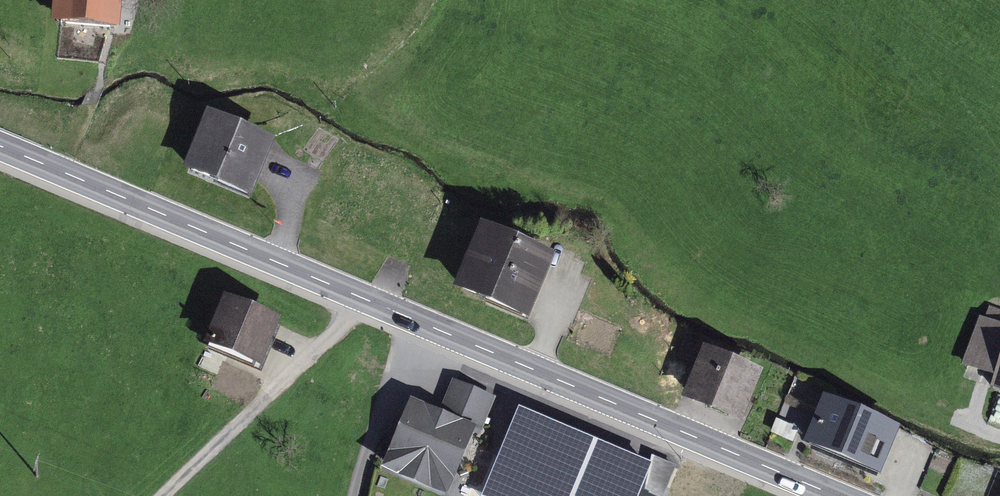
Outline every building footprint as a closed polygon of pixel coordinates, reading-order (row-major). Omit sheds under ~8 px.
[(61,30),(115,34),(117,0),(63,0),(61,30)] [(266,150),(211,127),(191,173),(246,197),(266,150)] [(547,253),(488,229),(466,284),(525,308),(547,253)] [(272,319),(229,302),(212,346),(255,363),(272,319)] [(709,347),(691,391),(737,409),(755,365),(709,347)] [(990,397),(999,400),(999,367),(990,397)] [(440,420),(411,407),(388,460),(447,486),(485,399),(454,386),(440,420)] [(828,398),(811,438),(871,462),(888,423),(828,398)] [(539,431),(524,495),(644,495),(645,495),(664,495),(676,473),(656,463),(659,447),(623,439),(615,437),(612,448),(539,431)]
